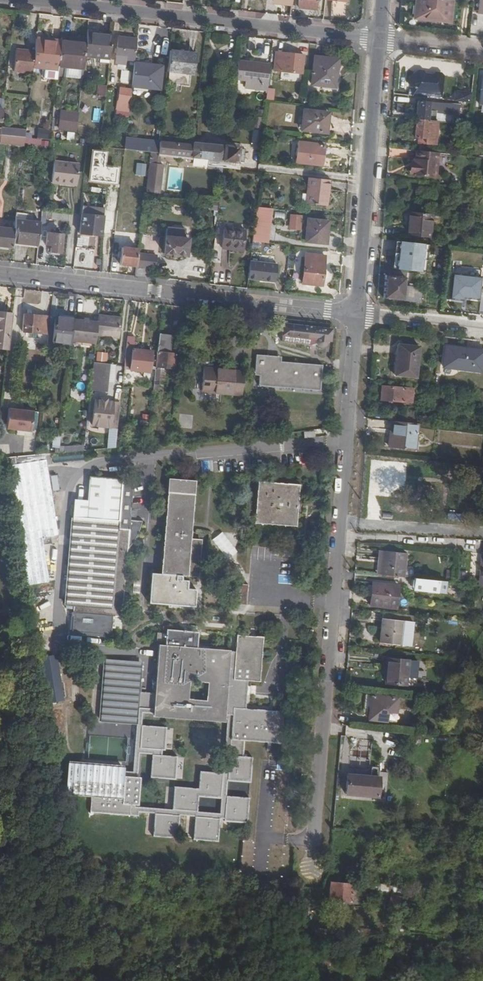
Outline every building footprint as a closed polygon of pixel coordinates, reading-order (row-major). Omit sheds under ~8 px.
[(420,8),(417,8),(416,15),(419,18),(450,21),(452,0),(420,0),(420,8)] [(91,34),(87,33),(87,39),(85,54),(101,56),(101,53),(110,54),(113,34),(92,32),(91,34)] [(136,58),(138,38),(119,35),(116,56),(128,57),(136,58)] [(33,65),(58,68),(59,66),(61,41),(47,40),(47,38),(36,37),(36,42),(35,50),(33,65)] [(75,41),(62,39),(61,41),(59,66),(83,69),(85,54),(87,39),(75,38),(75,41)] [(14,70),(32,72),(33,65),(35,50),(17,48),(14,70)] [(196,52),(169,49),(168,70),(194,72),(196,52)] [(274,69),(302,72),(303,53),(276,51),(274,69)] [(311,83),(335,86),(339,58),(314,56),(311,83)] [(268,81),(270,63),(239,60),(237,78),(268,81)] [(135,62),(132,83),(159,86),(161,65),(135,62)] [(424,71),(418,70),(413,76),(412,84),(416,85),(415,94),(442,98),(445,74),(436,73),(434,75),(433,80),(425,79),(426,74),(424,71)] [(97,94),(104,94),(105,83),(98,83),(97,94)] [(130,101),(132,88),(120,86),(118,100),(116,115),(129,116),(130,101)] [(455,90),(454,99),(468,102),(470,93),(455,90)] [(420,100),(417,118),(438,120),(439,110),(446,111),(446,121),(459,123),(460,104),(420,100)] [(302,128),(327,130),(329,112),(304,109),(302,128)] [(71,132),(76,132),(78,113),(61,111),(59,128),(71,130),(71,132)] [(438,120),(417,118),(415,136),(420,136),(420,141),(436,143),(439,120),(438,120)] [(38,127),(37,138),(50,139),(50,128),(38,127)] [(139,149),(140,140),(126,138),(125,147),(139,149)] [(149,150),(159,152),(160,142),(140,140),(139,149),(149,150)] [(209,157),(236,160),(237,146),(193,141),(192,149),(192,155),(209,157)] [(320,155),(321,144),(296,141),(294,160),(322,163),(322,156),(320,155)] [(159,152),(174,153),(175,148),(175,144),(160,142),(159,152)] [(436,152),(418,150),(417,157),(414,156),(413,172),(416,173),(415,174),(434,176),(436,152)] [(208,165),(223,167),(239,168),(240,161),(236,160),(209,157),(208,165)] [(79,163),(54,160),(52,181),(77,184),(79,163)] [(145,194),(160,195),(163,165),(148,163),(145,194)] [(306,203),(325,205),(328,178),(309,176),(306,203)] [(472,186),(473,178),(463,177),(462,185),(472,186)] [(272,210),(257,208),(252,241),(268,243),(272,210)] [(103,228),(116,229),(118,211),(105,209),(104,215),(83,213),(81,232),(103,234),(103,233),(103,228)] [(274,218),(285,219),(285,212),(275,211),(274,218)] [(408,227),(408,235),(430,237),(432,214),(412,212),(410,228),(408,227)] [(289,230),(299,230),(300,214),(290,214),(289,230)] [(306,240),(327,242),(329,220),(308,217),(306,240)] [(38,243),(41,221),(16,218),(15,228),(14,235),(13,240),(38,243)] [(228,243),(244,245),(246,222),(226,220),(223,248),(228,248),(228,243)] [(13,243),(13,240),(14,235),(10,234),(10,227),(0,226),(0,244),(13,246),(13,243)] [(166,253),(188,256),(190,239),(187,239),(188,230),(169,228),(166,253)] [(51,250),(61,251),(62,232),(47,230),(47,243),(51,243),(51,250)] [(147,237),(145,244),(157,248),(159,240),(147,237)] [(425,243),(397,240),(394,265),(422,268),(425,243)] [(137,265),(138,253),(139,249),(122,247),(120,263),(137,265)] [(136,275),(148,276),(149,266),(153,267),(154,254),(138,253),(137,265),(136,275)] [(322,284),(325,255),(305,253),(302,282),(322,284)] [(277,265),(250,261),(248,278),(275,282),(277,265)] [(481,278),(452,274),(449,299),(462,301),(463,298),(479,300),(481,278)] [(405,291),(407,278),(386,276),(383,298),(421,303),(422,292),(416,291),(416,293),(405,291)] [(10,347),(14,312),(0,310),(0,345),(10,347)] [(48,333),(49,315),(24,313),(23,330),(48,333)] [(98,321),(97,334),(120,337),(122,316),(99,313),(98,321)] [(53,340),(71,342),(72,340),(74,318),(74,317),(55,315),(53,340)] [(72,340),(96,343),(97,334),(98,321),(74,318),(72,340)] [(331,339),(332,330),(284,324),(283,335),(317,339),(317,345),(318,347),(322,349),(327,347),(327,344),(328,338),(331,339)] [(157,357),(157,361),(176,363),(177,352),(171,352),(173,334),(159,332),(157,357)] [(128,335),(125,360),(132,360),(132,368),(152,370),(152,367),(156,367),(157,361),(157,357),(153,357),(153,360),(133,358),(134,348),(135,336),(128,335)] [(401,346),(398,376),(418,378),(420,348),(401,346)] [(482,372),(482,364),(482,351),(447,347),(445,368),(482,372)] [(153,349),(134,348),(133,358),(153,360),(153,357),(153,349)] [(96,352),(96,362),(107,362),(108,353),(96,352)] [(281,358),(256,356),(255,374),(260,375),(259,386),(320,390),(321,365),(280,362),(281,358)] [(92,392),(106,393),(110,366),(95,365),(92,392)] [(242,394),(244,370),(203,366),(201,390),(242,394)] [(155,370),(154,389),(165,389),(166,370),(155,370)] [(413,389),(383,385),(382,399),(413,402),(413,389)] [(112,400),(93,398),(90,424),(109,426),(112,400)] [(34,411),(9,408),(6,429),(32,433),(34,411)] [(415,449),(417,423),(392,420),(389,446),(415,449)] [(65,433),(61,432),(59,451),(84,449),(85,444),(65,445),(65,433)] [(58,467),(87,465),(86,457),(57,460),(58,467)] [(6,466),(17,543),(49,537),(58,536),(52,492),(49,478),(46,460),(6,466)] [(192,527),(197,463),(170,460),(165,525),(161,563),(160,574),(188,576),(188,575),(197,575),(200,540),(191,539),(192,527)] [(65,475),(49,478),(52,492),(67,490),(65,475)] [(86,501),(86,506),(130,503),(134,485),(133,479),(91,475),(86,501)] [(298,504),(300,484),(258,481),(255,523),(296,526),(298,504)] [(86,506),(86,501),(74,500),(72,521),(85,522),(86,506)] [(129,520),(130,503),(86,506),(85,522),(72,521),(70,521),(64,605),(72,606),(71,618),(73,618),(72,631),(103,634),(103,636),(111,636),(111,628),(120,628),(128,540),(132,539),(136,537),(139,534),(141,530),(141,526),(141,521),(129,520)] [(212,551),(226,552),(228,529),(213,528),(212,551)] [(49,537),(17,543),(24,586),(48,583),(43,545),(50,544),(49,537)] [(406,552),(380,550),(377,573),(403,576),(406,552)] [(446,581),(416,578),(414,589),(444,592),(446,581)] [(400,585),(373,583),(370,605),(398,607),(400,585)] [(246,605),(248,585),(236,584),(234,604),(246,605)] [(404,620),(383,618),(380,641),(401,643),(404,620)] [(68,761),(66,794),(80,795),(91,796),(91,801),(90,812),(138,816),(138,811),(154,812),(153,836),(178,838),(180,814),(195,815),(193,839),(218,841),(220,817),(224,818),(224,820),(247,822),(249,797),(226,795),(228,780),(250,782),(252,757),(243,756),(244,741),(281,743),(283,711),(245,708),(247,680),(260,681),(263,637),(237,635),(235,651),(231,651),(229,650),(158,644),(154,693),(139,692),(142,663),(104,660),(99,720),(136,724),(133,766),(68,761)] [(35,659),(41,704),(44,703),(64,700),(57,655),(35,659)] [(388,658),(385,682),(406,685),(409,660),(388,658)] [(397,698),(365,695),(363,719),(394,722),(397,698)] [(346,794),(377,797),(379,777),(348,774),(346,794)] [(331,882),(330,888),(330,901),(351,902),(353,883),(331,882)] [(388,905),(398,908),(401,897),(391,894),(388,905)] [(398,908),(409,912),(413,900),(401,897),(398,908)] [(381,928),(385,915),(376,912),(372,925),(381,928)]
